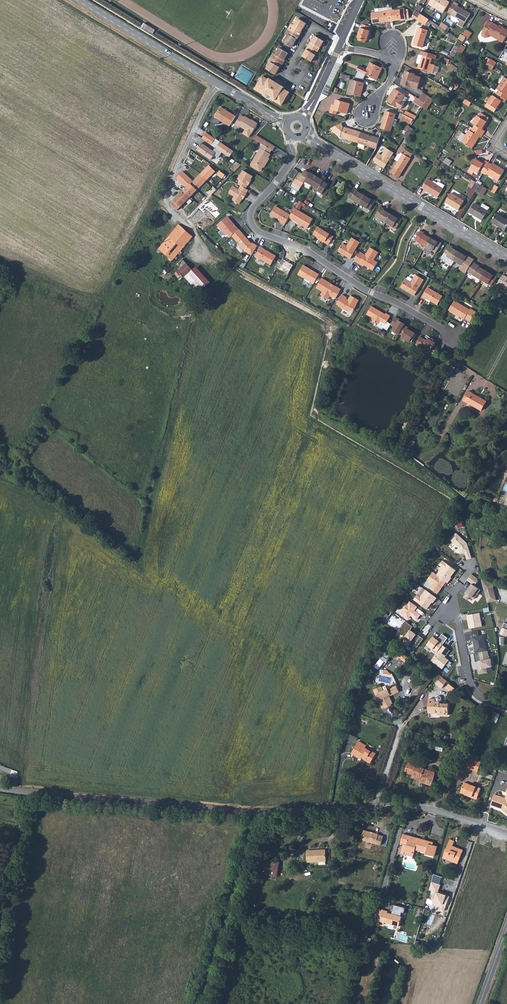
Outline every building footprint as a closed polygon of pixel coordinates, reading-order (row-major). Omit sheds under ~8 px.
[(449,2),(446,0),(430,0),(428,4),(443,12),(449,2)] [(452,12),(451,15),(461,21),(459,25),(463,27),(471,13),(456,5),(457,4),(454,1),(449,10),(452,12)] [(389,12),(390,22),(407,21),(407,19),(410,18),(409,11),(405,11),(405,10),(389,12)] [(412,16),(416,18),(421,14),(419,12),(415,10),(412,16)] [(374,24),(390,22),(389,12),(381,13),(373,15),(374,24)] [(421,14),(416,18),(425,24),(428,19),(421,14)] [(486,15),(484,19),(481,25),(481,26),(479,28),(480,31),(483,33),(486,32),(488,29),(497,34),(496,36),(502,39),(506,30),(506,25),(502,23),(502,24),(498,22),(498,21),(495,19),(491,17),(490,17),(486,15)] [(308,20),(300,16),(295,23),(293,21),(287,31),(289,33),(285,40),(293,45),(298,36),(299,37),(308,20)] [(156,28),(145,22),(141,27),(153,34),(156,28)] [(370,30),(370,27),(369,26),(363,25),(362,28),(361,28),(360,36),(361,37),(360,41),(368,43),(369,39),(370,39),(371,30),(370,30)] [(424,47),(429,30),(419,27),(414,44),(424,47)] [(473,33),(466,29),(464,33),(470,37),(473,33)] [(326,39),(317,33),(313,40),(312,39),(308,47),(304,54),(313,59),(317,53),(326,39)] [(268,66),(277,72),(281,65),(282,65),(290,50),(281,45),(277,52),(275,50),(269,59),(272,60),(268,66)] [(438,55),(422,50),(421,55),(423,55),(421,65),(419,64),(418,68),(435,73),(437,65),(432,64),(433,58),(437,59),(438,55)] [(494,61),(500,65),(503,61),(496,57),(494,61)] [(368,67),(359,63),(357,69),(377,76),(382,64),(371,60),(368,67)] [(402,82),(418,85),(420,72),(405,69),(402,82)] [(506,94),(506,93),(506,90),(506,74),(504,72),(497,84),(499,85),(497,88),(506,94)] [(270,79),(264,75),(256,88),(283,104),(290,91),(284,87),(285,86),(271,77),(270,79)] [(346,89),(359,92),(363,79),(349,76),(346,89)] [(401,105),(407,95),(403,92),(404,91),(394,86),(387,98),(401,105)] [(504,97),(506,94),(497,88),(495,91),(492,89),(484,104),(494,109),(502,95),(504,97)] [(422,102),(427,105),(433,94),(428,91),(427,94),(421,90),(418,95),(424,98),(422,102)] [(413,97),(422,102),(424,98),(418,95),(415,93),(413,97)] [(337,109),(347,111),(350,101),(336,98),(335,102),(332,102),(330,111),(336,113),(337,109)] [(230,124),(236,114),(221,105),(215,115),(230,124)] [(412,115),(413,116),(416,112),(406,107),(404,111),(412,115)] [(478,110),(485,115),(488,111),(480,107),(478,110)] [(381,126),(392,129),(394,123),(397,123),(397,117),(395,117),(396,112),(385,110),(381,126)] [(473,123),(482,129),(484,125),(482,123),(487,116),(485,115),(478,110),(477,110),(472,117),(475,120),(473,123)] [(410,120),(412,115),(404,111),(401,115),(410,120)] [(244,115),(240,113),(235,123),(238,125),(239,124),(252,131),(258,122),(245,115),(244,115)] [(480,131),(482,129),(473,123),(471,126),(470,125),(466,130),(464,128),(460,134),(463,136),(462,137),(471,143),(479,131),(480,131)] [(344,136),(358,140),(361,130),(344,125),(342,134),(344,136)] [(205,130),(201,137),(211,143),(215,136),(205,130)] [(361,130),(358,140),(359,140),(366,142),(378,145),(380,134),(368,131),(361,130)] [(276,145),(256,133),(252,137),(263,143),(252,161),(252,165),(259,169),(262,168),(272,153),(270,152),(272,149),(273,149),(276,145)] [(417,134),(411,144),(414,146),(420,136),(417,134)] [(201,142),(196,149),(211,160),(214,155),(219,158),(222,152),(216,147),(214,150),(201,142)] [(220,142),(216,147),(222,152),(229,157),(233,151),(220,142)] [(403,154),(403,155),(399,161),(392,171),(400,176),(410,159),(403,154)] [(385,169),(390,160),(387,157),(381,166),(385,169)] [(483,173),(489,162),(486,160),(484,163),(476,158),(470,169),(478,174),(480,171),(483,173)] [(492,164),(489,162),(483,173),(487,174),(488,172),(500,179),(505,169),(494,163),(492,164)] [(208,163),(200,171),(206,178),(215,169),(208,163)] [(296,169),(292,166),(287,174),(292,177),(296,169)] [(191,177),(182,167),(180,170),(185,175),(181,179),(186,185),(193,192),(203,182),(196,175),(191,180),(190,179),(191,177)] [(241,178),(239,182),(241,183),(246,186),(248,183),(249,183),(251,179),(250,179),(251,177),(253,174),(243,167),(238,176),(241,178)] [(291,181),(299,186),(302,181),(308,171),(303,168),(300,172),(298,170),(291,181)] [(180,170),(175,174),(181,179),(185,175),(180,170)] [(302,181),(309,185),(317,172),(313,171),(312,172),(309,170),(308,171),(302,181)] [(200,171),(196,175),(203,182),(206,178),(200,171)] [(317,172),(309,185),(317,189),(323,180),(324,178),(321,177),(322,175),(317,172)] [(439,198),(444,189),(436,184),(433,183),(434,181),(430,178),(424,188),(428,191),(439,198)] [(316,190),(323,195),(327,189),(324,186),(327,182),(323,180),(317,189),(316,190)] [(436,184),(444,189),(446,185),(439,180),(436,184)] [(472,189),(476,191),(480,185),(477,183),(476,182),(472,188),(472,189)] [(247,189),(248,188),(246,186),(241,183),(239,187),(233,183),(229,191),(234,194),(232,197),(239,202),(242,196),(244,195),(245,195),(248,190),(247,189)] [(193,192),(186,185),(183,188),(189,195),(193,192)] [(357,201),(362,192),(359,191),(359,189),(352,185),(346,194),(357,201)] [(484,187),(480,194),(484,196),(488,189),(484,187)] [(174,203),(178,207),(179,206),(189,195),(183,188),(173,198),(176,201),(174,203)] [(366,195),(362,192),(357,201),(367,207),(373,198),(367,194),(366,195)] [(464,202),(467,198),(460,194),(458,197),(451,192),(445,202),(459,210),(464,202)] [(279,218),(286,222),(290,216),(291,213),(277,204),(271,213),(277,217),(277,216),(280,218),(279,218)] [(372,213),(384,220),(389,212),(385,210),(385,208),(378,204),(372,213)] [(483,220),(488,211),(481,207),(475,204),(470,213),(483,220)] [(291,213),(290,216),(294,218),(295,217),(298,219),(298,221),(308,227),(314,217),(299,208),(298,210),(295,208),(291,213)] [(389,212),(384,220),(394,227),(400,217),(393,213),(392,214),(389,212)] [(506,227),(506,220),(496,213),(492,222),(505,230),(506,227)] [(227,216),(217,225),(226,236),(227,234),(230,237),(232,235),(237,231),(234,228),(236,227),(234,225),(235,224),(227,216)] [(178,222),(177,224),(168,234),(181,246),(191,235),(191,234),(178,222)] [(316,224),(312,232),(316,235),(318,236),(318,237),(327,243),(332,234),(316,224)] [(412,237),(422,243),(427,234),(424,233),(424,231),(418,228),(412,237)] [(237,231),(232,235),(238,242),(241,240),(243,242),(240,244),(244,250),(252,256),(257,247),(252,244),(247,238),(246,240),(244,238),(246,236),(240,229),(237,231)] [(181,246),(168,234),(158,247),(163,251),(171,258),(177,251),(180,248),(181,246)] [(427,234),(422,243),(433,250),(439,240),(432,236),(431,236),(427,234)] [(337,248),(349,256),(354,248),(359,239),(351,235),(346,243),(342,240),(337,248)] [(442,252),(452,258),(457,250),(454,248),(454,247),(449,244),(448,243),(442,252)] [(359,248),(353,258),(362,264),(363,262),(372,268),(377,260),(373,257),(378,250),(369,245),(365,252),(359,248)] [(277,256),(261,247),(256,257),(272,265),(277,256)] [(471,257),(468,255),(462,251),(459,250),(459,251),(457,250),(452,258),(459,262),(457,266),(464,270),(471,257)] [(177,268),(185,261),(181,257),(173,264),(177,268)] [(477,277),(483,267),(479,265),(479,264),(477,262),(473,260),(467,270),(477,277)] [(183,275),(191,268),(185,261),(177,268),(180,271),(183,275)] [(313,282),(319,272),(303,263),(297,273),(313,282)] [(195,264),(191,268),(183,275),(197,290),(209,280),(195,264)] [(487,270),(483,267),(477,277),(488,284),(495,273),(490,270),(488,269),(487,270)] [(405,277),(400,285),(410,291),(413,287),(416,289),(423,277),(415,272),(411,279),(409,280),(405,277)] [(495,281),(506,288),(506,273),(506,275),(500,272),(495,281)] [(335,297),(340,287),(335,284),(334,285),(329,283),(330,281),(321,277),(316,286),(322,290),(320,293),(328,298),(330,294),(335,297)] [(427,285),(421,295),(425,297),(426,296),(437,303),(442,294),(427,285)] [(359,298),(350,293),(348,298),(347,299),(345,298),(346,297),(346,296),(342,293),(336,302),(338,304),(348,310),(353,308),(359,298)] [(464,316),(469,320),(475,310),(470,307),(469,308),(454,298),(448,308),(455,313),(456,312),(464,316)] [(384,323),(390,314),(385,311),(384,312),(371,305),(366,313),(372,316),(371,317),(372,319),(378,322),(380,322),(380,321),(384,323)] [(398,317),(395,315),(390,323),(394,325),(391,329),(398,333),(397,334),(401,336),(400,338),(408,342),(413,333),(406,329),(402,327),(402,325),(404,322),(398,318),(398,317)] [(429,351),(433,353),(437,346),(433,344),(434,343),(426,339),(425,341),(419,337),(414,345),(421,349),(421,348),(429,352),(429,351)] [(486,399),(468,389),(463,398),(480,409),(486,399)] [(413,457),(417,450),(407,444),(403,451),(413,457)] [(456,534),(451,540),(459,548),(461,554),(465,553),(467,559),(471,558),(467,543),(456,534)] [(442,567),(437,574),(448,583),(452,577),(451,577),(456,570),(443,560),(439,565),(442,567)] [(433,572),(427,580),(433,584),(430,588),(438,594),(441,589),(440,589),(443,585),(445,587),(448,583),(437,574),(433,572)] [(465,593),(462,597),(467,600),(470,597),(474,599),(481,590),(475,585),(478,581),(477,578),(471,573),(466,580),(471,583),(464,593),(465,593)] [(495,584),(481,579),(488,603),(496,601),(493,588),(495,584)] [(417,595),(414,599),(427,609),(432,602),(433,603),(437,598),(426,590),(421,597),(417,595)] [(405,601),(399,609),(402,611),(400,614),(408,619),(410,616),(417,620),(421,614),(415,610),(417,607),(409,601),(408,603),(405,601)] [(480,613),(467,615),(469,629),(482,626),(480,613)] [(405,621),(398,630),(406,636),(404,638),(410,642),(410,643),(414,646),(421,637),(411,630),(413,627),(405,621)] [(442,633),(438,639),(434,636),(427,645),(433,649),(432,650),(436,653),(442,645),(448,637),(442,633)] [(484,635),(471,637),(472,641),(473,641),(476,653),(487,651),(484,635)] [(436,653),(431,661),(442,669),(449,660),(445,657),(450,650),(442,645),(436,653)] [(476,653),(474,653),(476,662),(479,661),(479,665),(477,665),(479,674),(487,672),(486,667),(492,666),(491,659),(490,659),(489,656),(488,650),(487,651),(476,653)] [(392,658),(388,654),(381,662),(387,667),(389,664),(390,661),(392,658)] [(411,664),(401,656),(396,661),(399,664),(401,662),(407,667),(409,667),(411,664)] [(439,687),(445,681),(436,675),(431,682),(439,687)] [(395,691),(391,684),(383,688),(381,687),(378,689),(375,686),(368,689),(370,695),(373,694),(377,702),(375,703),(378,709),(381,708),(381,709),(388,706),(387,704),(389,703),(384,694),(386,693),(387,694),(395,691)] [(433,702),(433,700),(426,699),(425,712),(436,712),(436,714),(445,715),(445,705),(437,704),(436,703),(433,702)] [(496,723),(500,714),(493,711),(489,720),(496,723)] [(363,747),(355,742),(348,755),(358,761),(359,759),(363,761),(362,762),(368,765),(373,755),(368,751),(367,753),(362,750),(363,747)] [(474,769),(477,760),(465,755),(462,764),(474,769)] [(413,765),(405,762),(401,773),(409,776),(409,778),(417,780),(417,782),(427,785),(431,779),(429,778),(431,772),(413,766),(413,765)] [(7,785),(16,786),(18,771),(9,770),(7,785)] [(457,789),(474,796),(478,786),(461,779),(457,789)] [(491,804),(502,809),(506,814),(506,795),(506,798),(495,794),(491,804)] [(375,831),(360,827),(357,837),(377,843),(379,834),(375,832),(375,831)] [(406,836),(407,834),(400,832),(397,842),(400,843),(400,845),(403,846),(402,853),(411,855),(413,849),(424,852),(423,854),(432,856),(435,845),(431,844),(431,843),(428,842),(426,844),(423,843),(424,839),(416,836),(415,839),(406,836)] [(451,839),(447,837),(440,856),(455,862),(460,848),(455,846),(454,847),(453,846),(453,845),(450,844),(451,839)] [(317,858),(322,858),(322,846),(303,847),(304,858),(317,858)] [(275,859),(260,857),(258,871),(273,873),(275,859)] [(440,884),(432,881),(430,889),(434,891),(431,899),(434,900),(433,904),(441,907),(440,909),(444,911),(449,897),(446,895),(446,894),(438,891),(440,884)] [(387,911),(384,910),(381,922),(380,924),(384,925),(385,923),(387,923),(395,925),(399,927),(402,916),(401,916),(402,912),(404,913),(405,908),(394,905),(393,910),(394,910),(393,914),(387,912),(387,911)] [(381,922),(384,910),(377,908),(374,921),(381,922)]
